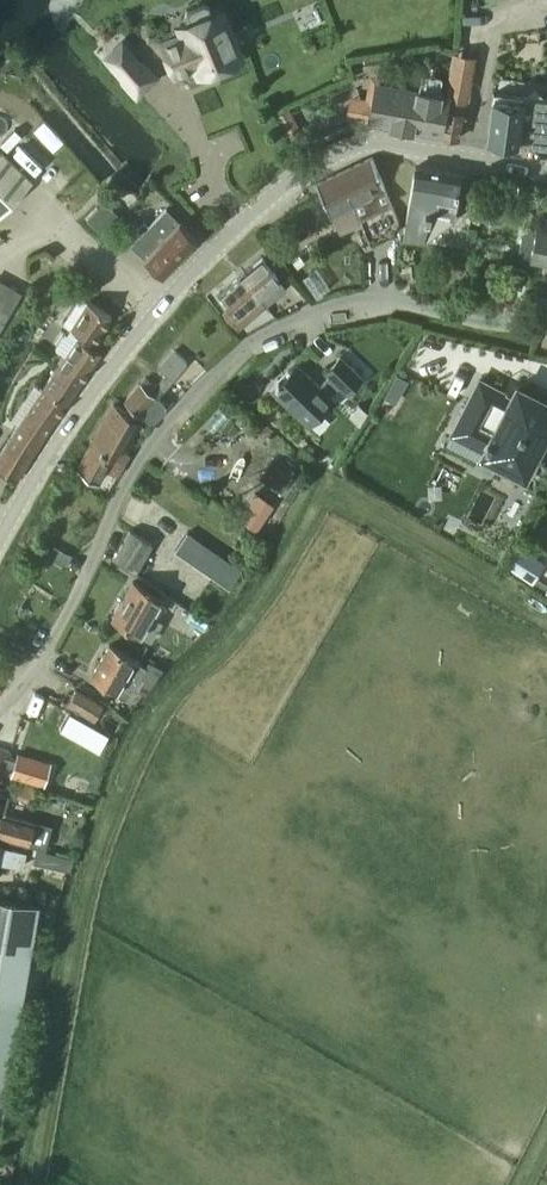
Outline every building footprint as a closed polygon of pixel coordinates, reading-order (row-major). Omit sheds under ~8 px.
[(200,74),(240,57),(219,8),(212,11),(208,3),(204,1),(186,9),(184,14),(187,21),(180,24),(184,35),(162,44),(174,73),(196,63),(200,74)] [(137,90),(153,76),(130,51),(115,64),(137,90)] [(352,69),(369,67),(368,57),(351,59),(352,69)] [(370,111),(368,121),(441,134),(458,137),(463,112),(465,112),(468,97),(445,93),(376,80),(370,111)] [(487,139),(519,142),(519,143),(546,147),(546,95),(521,92),(493,88),(492,93),(487,139)] [(32,179),(1,149),(0,150),(0,213),(32,179)] [(372,156),(316,182),(328,208),(352,199),(370,242),(397,231),(399,219),(372,156)] [(456,198),(467,200),(472,175),(415,165),(403,236),(424,239),(457,216),(457,211),(454,210),(456,198)] [(101,232),(118,214),(105,201),(88,219),(101,232)] [(162,273),(197,237),(166,207),(132,243),(162,273)] [(519,253),(546,259),(546,228),(543,227),(525,223),(519,253)] [(242,274),(266,302),(287,286),(263,257),(242,274)] [(521,287),(525,269),(507,265),(503,283),(521,287)] [(266,302),(242,274),(220,293),(230,304),(224,310),(238,327),(267,304),(266,302)] [(62,331),(55,341),(55,345),(65,352),(62,357),(60,360),(84,376),(86,373),(101,351),(77,335),(80,331),(95,341),(112,315),(87,298),(70,324),(67,330),(62,331)] [(3,322),(9,312),(0,307),(0,327),(3,322)] [(140,383),(124,400),(142,415),(144,413),(150,418),(154,418),(164,407),(164,404),(157,397),(156,397),(162,390),(187,361),(174,350),(159,367),(165,373),(155,385),(146,377),(141,383),(140,383)] [(328,374),(319,384),(296,363),(271,388),(308,423),(333,398),(329,395),(339,384),(347,392),(362,376),(340,354),(324,370),(328,374)] [(0,454),(0,467),(1,468),(19,479),(67,402),(84,376),(60,360),(48,378),(42,387),(20,420),(20,421),(0,454)] [(405,385),(408,379),(397,373),(394,379),(405,385)] [(484,448),(481,453),(503,464),(506,469),(510,472),(515,473),(520,472),(524,474),(546,430),(546,400),(517,384),(510,397),(502,393),(503,391),(479,379),(452,432),(484,448)] [(135,417),(114,404),(91,444),(123,463),(129,452),(119,446),(135,417)] [(123,463),(91,444),(77,468),(99,481),(106,468),(116,475),(123,463)] [(271,459),(259,476),(280,491),(292,474),(271,459)] [(255,492),(239,517),(257,528),(274,503),(255,492)] [(114,557),(136,571),(153,543),(130,529),(114,557)] [(187,531),(175,549),(223,582),(229,586),(241,568),(187,531)] [(520,545),(507,565),(525,577),(538,557),(520,545)] [(112,617),(139,634),(140,633),(151,640),(162,621),(150,614),(161,596),(133,580),(112,617)] [(146,667),(110,644),(91,675),(128,696),(134,686),(145,692),(163,669),(149,661),(146,667)] [(77,689),(68,703),(94,719),(103,705),(77,689)] [(62,725),(83,737),(93,721),(72,708),(62,725)] [(0,747),(0,782),(10,750),(0,747)] [(22,754),(15,772),(41,782),(48,764),(22,754)] [(28,845),(28,844),(46,849),(52,824),(34,819),(32,827),(2,819),(0,823),(0,837),(28,845)] [(22,865),(25,850),(2,845),(2,844),(0,844),(0,861),(22,865)] [(36,848),(35,859),(56,864),(58,853),(36,848)] [(2,1113),(39,901),(0,894),(0,1113),(2,1113)]
